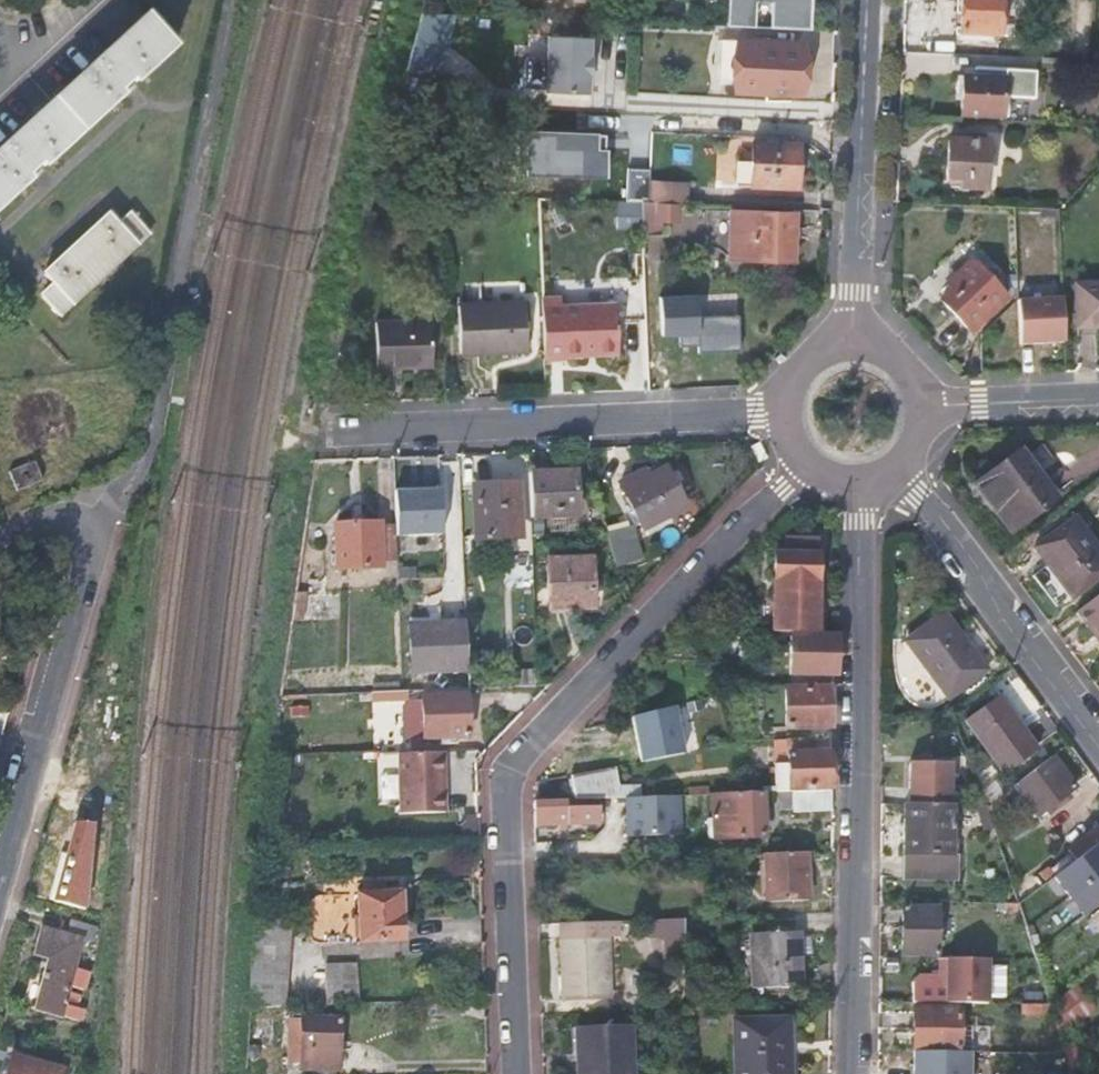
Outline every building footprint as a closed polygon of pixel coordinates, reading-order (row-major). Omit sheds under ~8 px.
[(811,0),(727,0),(726,25),(754,26),(754,1),(771,2),(770,26),(810,29),(811,0)] [(959,37),(998,38),(999,0),(960,0),(959,37)] [(425,6),(408,67),(441,76),(457,15),(425,6)] [(0,149),(0,208),(30,181),(26,177),(40,163),(43,168),(122,96),(118,93),(132,79),(136,83),(175,48),(145,15),(0,149)] [(590,37),(548,36),(546,91),(588,92),(589,73),(592,73),(592,57),(590,57),(590,37)] [(728,86),(736,39),(720,36),(712,83),(728,86)] [(801,42),(737,40),(735,90),(799,93),(801,42)] [(973,80),(956,79),(955,102),(961,102),(960,119),(1001,120),(1002,100),(1030,101),(1031,74),(973,71),(973,80)] [(946,140),(944,182),(959,182),(959,190),(985,191),(986,141),(946,140)] [(797,144),(753,143),(753,163),(738,162),(737,186),(796,188),(797,144)] [(573,181),(553,180),(553,194),(572,195),(573,181)] [(690,182),(651,180),(650,202),(683,203),(689,204),(690,182)] [(682,223),(683,203),(650,202),(641,201),(642,235),(662,235),(662,222),(682,223)] [(796,212),(725,209),(724,260),(794,262),(796,212)] [(149,234),(129,213),(118,223),(108,212),(41,274),(52,284),(40,297),(59,317),(149,234)] [(971,260),(945,284),(948,290),(939,299),(971,333),(1007,299),(971,260)] [(1074,282),(1076,329),(1098,328),(1098,281),(1074,282)] [(742,347),(740,292),(660,293),(661,334),(682,333),(682,349),(742,347)] [(1066,295),(1019,296),(1020,343),(1067,342),(1066,295)] [(560,298),(541,299),(543,360),(563,359),(563,355),(586,355),(586,349),(617,348),(616,302),(561,305),(560,298)] [(525,301),(456,305),(459,355),(527,352),(525,301)] [(430,319),(374,321),(375,367),(432,364),(430,319)] [(759,462),(767,457),(761,442),(752,445),(759,462)] [(1018,450),(979,480),(1000,508),(995,512),(1011,534),(1055,500),(1018,450)] [(619,484),(642,528),(685,504),(666,467),(647,477),(644,470),(619,484)] [(530,471),(531,517),(578,516),(576,470),(530,471)] [(974,484),(995,512),(1000,508),(979,480),(974,484)] [(517,483),(476,484),(477,537),(519,535),(517,483)] [(440,487),(393,489),(395,525),(395,534),(442,532),(440,487)] [(1033,549),(1070,599),(1098,578),(1098,550),(1076,519),(1033,549)] [(380,525),(380,522),(334,523),(335,568),(380,568),(380,558),(380,525)] [(395,534),(395,525),(380,525),(380,558),(397,558),(395,534)] [(606,533),(616,568),(642,559),(634,530),(627,526),(606,533)] [(773,630),(817,632),(819,551),(787,551),(786,569),(776,569),(773,630)] [(549,608),(593,608),(592,558),(547,559),(549,608)] [(1086,631),(1091,628),(1098,638),(1098,593),(1073,613),(1086,631)] [(942,613),(903,643),(946,698),(983,670),(942,613)] [(469,668),(467,621),(410,625),(412,671),(469,668)] [(1098,642),(1098,638),(1091,628),(1086,631),(1096,644),(1098,642)] [(790,672),(834,673),(836,673),(836,633),(791,634),(790,672)] [(538,685),(537,669),(513,671),(513,686),(538,685)] [(426,678),(426,690),(457,688),(457,676),(426,678)] [(784,723),(783,684),(768,685),(768,723),(784,723)] [(786,688),(786,728),(830,726),(829,687),(786,688)] [(426,690),(421,690),(421,696),(410,696),(405,701),(407,738),(468,735),(467,688),(457,688),(426,690)] [(998,695),(964,720),(1003,776),(1037,752),(998,695)] [(642,761),(685,753),(675,706),(633,717),(642,761)] [(785,791),(826,790),(824,754),(809,755),(808,736),(783,737),(785,791)] [(441,750),(395,752),(397,813),(443,811),(441,750)] [(569,775),(610,767),(606,750),(568,757),(569,775)] [(1050,757),(1013,786),(1036,817),(1073,789),(1050,757)] [(910,761),(909,804),(951,805),(952,762),(910,761)] [(569,775),(573,798),(602,797),(617,797),(619,792),(618,786),(615,766),(610,767),(569,775)] [(640,785),(618,786),(619,792),(617,797),(624,797),(627,835),(682,833),(679,795),(640,796),(640,785)] [(785,791),(777,791),(778,811),(792,811),(793,813),(828,812),(827,790),(826,790),(785,791)] [(763,792),(712,793),(713,822),(708,822),(708,840),(764,836),(763,792)] [(533,800),(534,825),(599,821),(599,807),(567,807),(567,799),(533,800)] [(909,804),(903,804),(901,877),(952,878),(954,854),(949,855),(951,805),(909,804)] [(982,830),(992,827),(986,806),(974,806),(982,830)] [(998,813),(989,816),(997,842),(1006,839),(998,813)] [(69,821),(65,904),(91,905),(94,822),(69,821)] [(1097,825),(1066,848),(1076,860),(1098,843),(1098,827),(1097,825)] [(260,842),(244,840),(243,855),(258,857),(260,842)] [(1076,860),(1052,877),(1082,917),(1098,904),(1098,843),(1076,860)] [(809,852),(770,853),(773,903),(812,899),(809,852)] [(358,895),(359,941),(402,939),(401,892),(384,893),(384,883),(366,884),(366,895),(358,895)] [(900,910),(899,959),(913,959),(937,959),(938,911),(900,910)] [(683,917),(646,919),(648,934),(662,934),(663,957),(684,955),(683,917)] [(69,986),(75,965),(83,938),(94,942),(99,926),(72,919),(68,933),(43,926),(37,949),(53,954),(37,1008),(82,1021),(86,1007),(79,1006),(81,993),(68,990),(69,986)] [(620,920),(559,922),(562,999),(611,997),(609,937),(621,935),(620,920)] [(800,986),(798,932),(749,934),(751,988),(800,986)] [(988,959),(940,960),(939,977),(947,978),(947,1004),(988,1004),(988,959)] [(328,1004),(356,1002),(354,961),(324,963),(325,1004),(328,1004)] [(87,969),(75,965),(69,986),(81,988),(87,969)] [(1093,1008),(1075,984),(1050,1003),(1068,1027),(1093,1008)] [(287,1001),(288,996),(250,992),(250,999),(287,1001)] [(1050,1005),(1016,1005),(1016,1016),(1054,1017),(1050,1005)] [(914,1052),(915,1052),(971,1053),(972,1028),(959,1028),(960,1011),(915,1010),(914,1052)] [(300,1065),(300,1014),(287,1014),(288,1065),(300,1065)] [(339,1067),(341,1018),(303,1018),(303,1067),(339,1067)] [(789,1053),(784,1054),(783,1019),(733,1021),(735,1073),(790,1073),(789,1053)] [(631,1024),(577,1027),(578,1073),(633,1073),(631,1024)] [(971,1053),(915,1052),(915,1073),(970,1073),(971,1053)] [(66,1068),(12,1053),(6,1073),(64,1073),(66,1068)] [(789,1053),(790,1073),(800,1073),(799,1053),(789,1053)]
